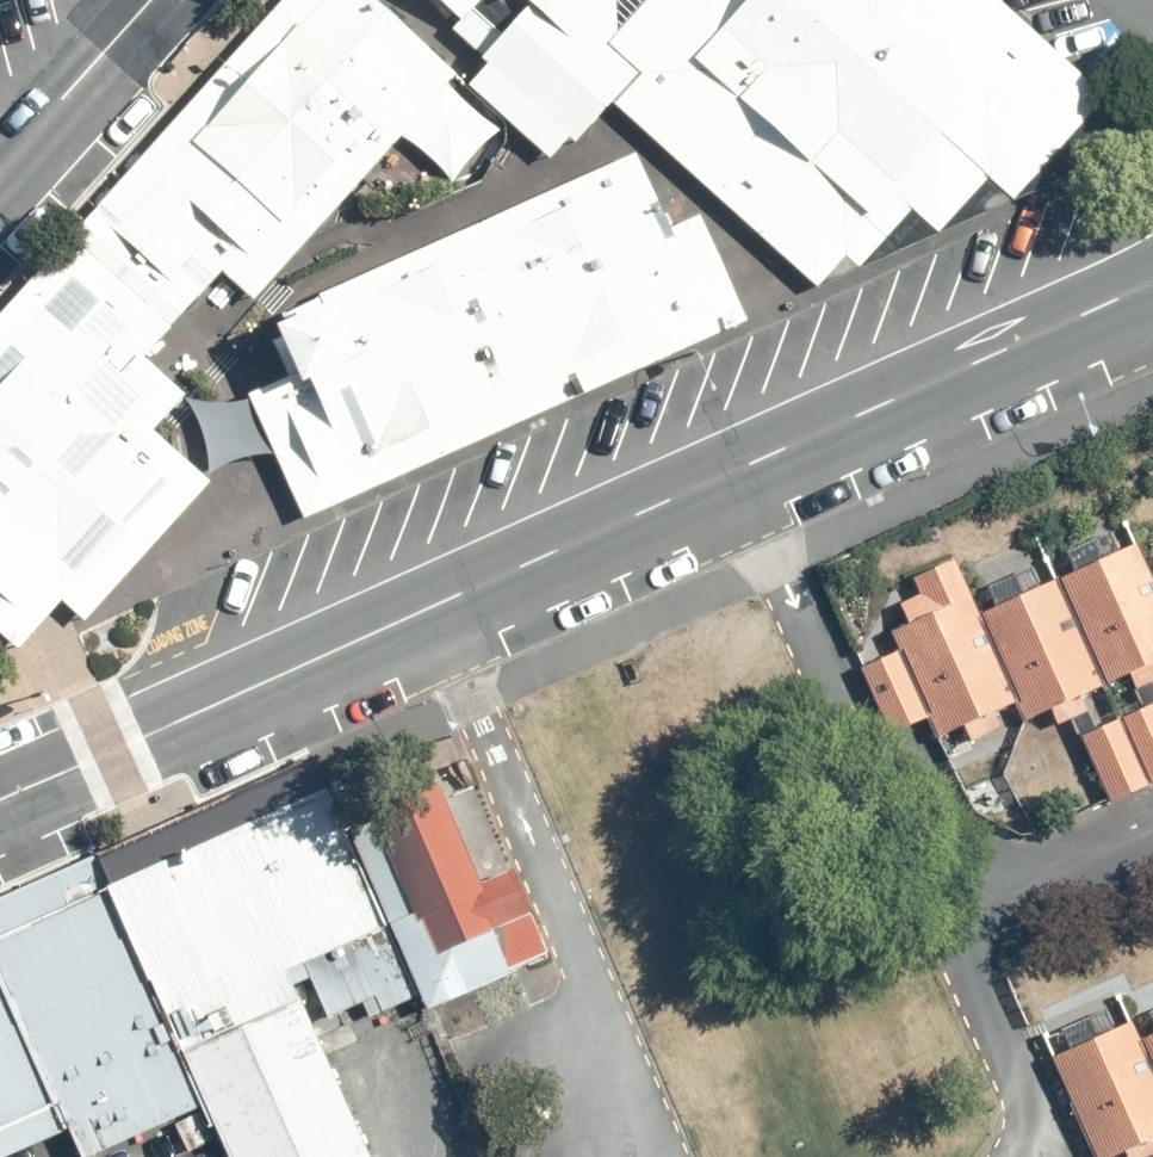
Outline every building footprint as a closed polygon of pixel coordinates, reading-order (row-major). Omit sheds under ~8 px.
[(0,320),(0,589),(16,604),(62,554),(91,580),(197,465),(161,432),(192,398),(148,361),(233,277),(440,53),(376,0),(291,0),(88,223),(0,320)] [(793,264),(1108,97),(1000,0),(433,0),(460,24),(452,33),(490,68),(469,89),(553,165),(575,141),(579,145),(618,104),(793,264)] [(440,53),(233,277),(258,300),(465,76),(440,53)] [(793,264),(823,292),(1091,172),(1152,145),(1152,143),(1108,97),(793,264)] [(319,401),(291,413),(322,482),(735,298),(702,221),(674,233),(639,156),(324,298),(356,370),(314,389),(319,401)] [(747,324),(735,298),(322,482),(291,413),(319,401),(314,389),(356,370),(324,298),(283,316),(291,334),(271,343),(287,380),(252,396),(307,520),(747,324)] [(0,589),(0,635),(22,654),(65,604),(88,625),(215,484),(197,465),(91,580),(62,554),(16,604),(0,589)] [(1137,549),(1063,581),(1110,686),(1152,667),(1152,586),(1137,549)] [(1020,708),(959,563),(914,583),(919,595),(901,603),(912,629),(899,634),(907,654),(934,718),(944,740),(1020,708)] [(1105,689),(1059,584),(985,616),(1032,721),(1105,689)] [(907,654),(864,671),(891,736),(934,718),(907,654)] [(1084,739),(1112,806),(1152,788),(1152,709),(1084,739)] [(316,767),(0,906),(0,942),(110,892),(328,794),(316,767)] [(444,786),(373,813),(417,924),(426,921),(441,957),(537,920),(518,872),(484,886),(444,786)] [(328,794),(110,892),(204,1110),(226,1156),(372,1156),(314,1029),(290,975),(389,931),(328,794)] [(110,892),(0,942),(0,984),(67,1135),(72,1132),(83,1156),(96,1156),(204,1110),(110,892)] [(0,984),(0,1156),(18,1156),(67,1135),(0,984)] [(1132,1028),(1058,1060),(1101,1156),(1124,1156),(1152,1144),(1152,1077),(1132,1028)]
